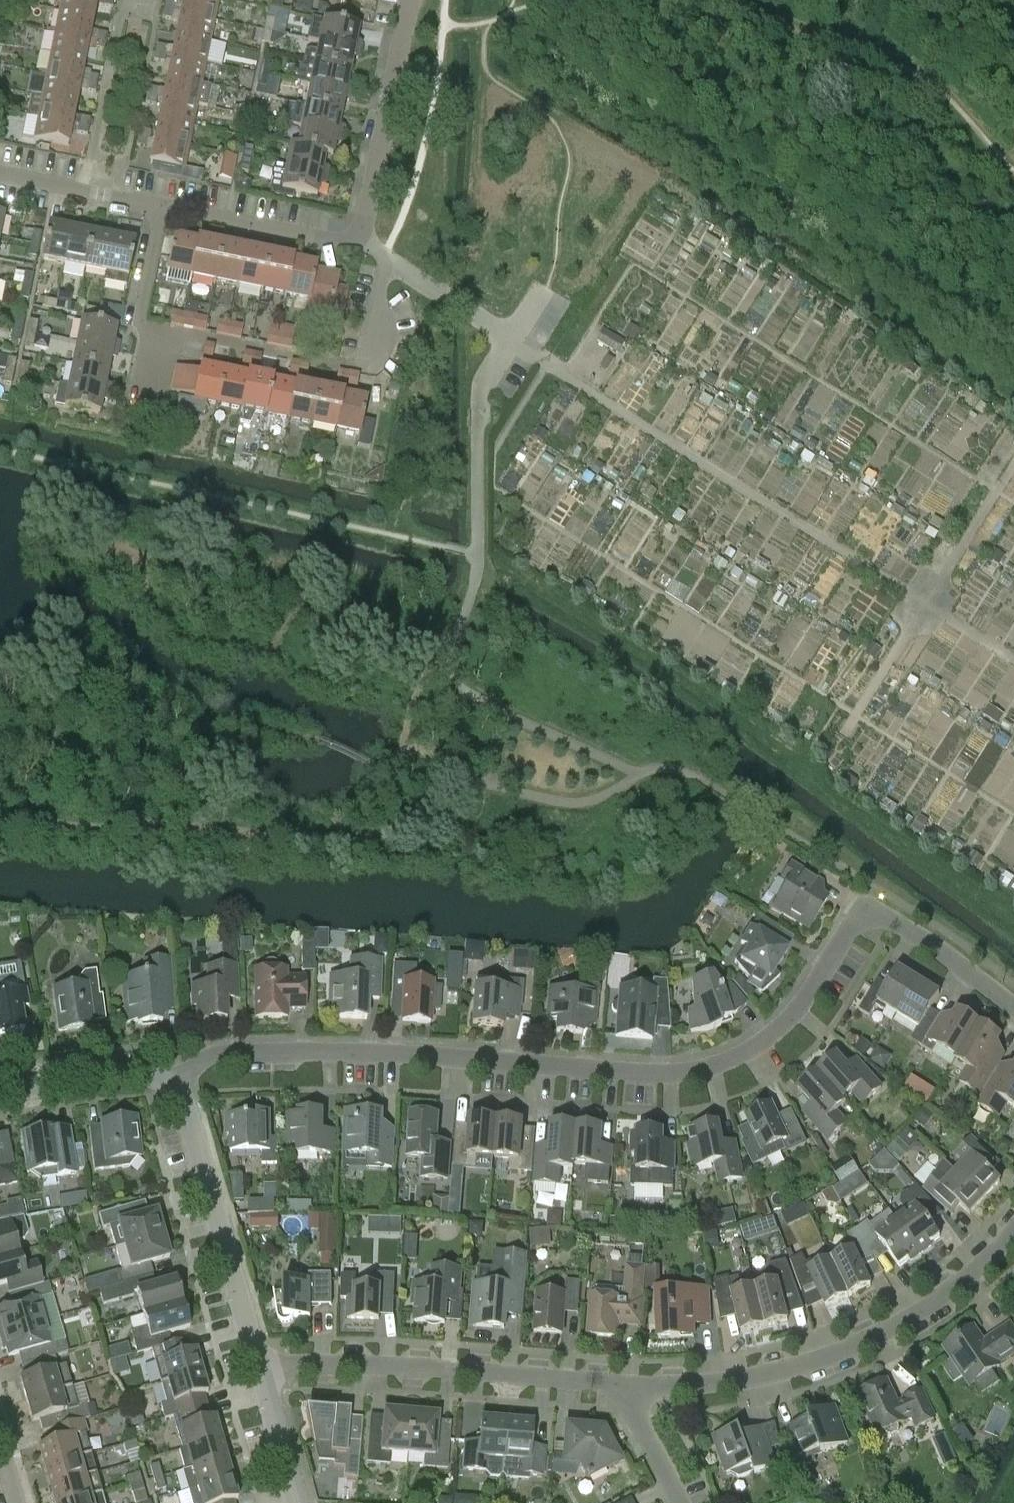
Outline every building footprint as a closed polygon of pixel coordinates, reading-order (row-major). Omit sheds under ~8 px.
[(59,12),(93,18),(97,0),(62,0),(59,12)] [(102,6),(113,9),(115,1),(112,0),(103,0),(102,6)] [(214,21),(219,0),(183,0),(180,14),(214,21)] [(297,10),(309,13),(312,0),(298,0),(296,10),(297,10)] [(164,11),(175,13),(177,5),(166,3),(164,11)] [(175,13),(164,11),(163,19),(173,21),(175,13)] [(46,31),(89,39),(93,18),(59,12),(55,32),(47,30),(46,31)] [(176,35),(210,42),(214,21),(180,14),(176,35)] [(361,43),(356,42),(359,28),(324,21),(323,22),(311,19),(307,40),(319,43),(359,51),(361,43)] [(266,20),(264,31),(272,33),(275,22),(266,20)] [(51,54),(85,61),(89,39),(46,31),(46,33),(55,35),(51,54)] [(270,46),(272,33),(264,31),(261,45),(270,46)] [(96,41),(106,43),(108,35),(97,33),(96,41)] [(172,57),(206,63),(210,42),(176,35),(172,57)] [(106,43),(96,41),(94,49),(105,51),(106,43)] [(319,43),(317,52),(309,51),(304,53),(303,61),(350,71),(352,58),(358,60),(359,51),(319,43)] [(156,53),(166,55),(168,48),(157,45),(156,53)] [(166,55),(156,53),(154,61),(165,63),(166,55)] [(38,73),(81,82),(85,61),(51,54),(47,74),(38,72),(38,73)] [(167,78),(201,85),(206,63),(172,57),(167,78)] [(296,82),(351,93),(352,85),(347,84),(350,71),(303,61),(302,65),(298,68),(296,82)] [(261,75),(268,76),(271,65),(263,63),(261,75)] [(42,96),(76,103),(81,82),(38,73),(38,76),(46,77),(42,96)] [(268,76),(261,75),(258,88),(266,89),(268,76)] [(87,83),(98,85),(99,78),(89,76),(87,83)] [(163,99),(197,106),(207,108),(211,87),(201,85),(167,78),(163,99)] [(310,87),(306,106),(341,113),(344,101),(349,102),(351,93),(296,82),(295,84),(310,87)] [(98,85),(87,83),(86,92),(96,94),(98,85)] [(147,96),(158,98),(159,90),(149,88),(147,96)] [(30,116),(72,124),(76,103),(42,96),(42,98),(31,95),(27,114),(30,115),(30,116)] [(158,98),(147,96),(146,104),(156,106),(158,98)] [(197,106),(163,99),(159,120),(193,127),(197,106)] [(306,106),(297,104),(292,125),(302,127),(342,136),(344,127),(338,126),(341,113),(306,106)] [(252,117),(259,118),(262,107),(254,105),(252,117)] [(244,108),(233,106),(232,112),(242,114),(244,108)] [(72,124),(30,116),(29,118),(38,120),(34,139),(68,146),(72,124)] [(259,118),(252,117),(249,130),(257,132),(259,118)] [(79,125),(89,128),(91,120),(80,118),(79,125)] [(155,141),(188,148),(193,127),(159,120),(155,141)] [(89,128),(79,125),(77,134),(88,136),(89,128)] [(290,147),(332,156),(335,143),(340,144),(342,136),(302,127),(298,147),(291,146),(290,147)] [(139,138),(149,140),(151,132),(140,130),(139,138)] [(149,140),(139,138),(137,146),(148,148),(149,140)] [(188,148),(155,141),(150,163),(184,170),(188,148)] [(242,159),(251,161),(253,149),(245,147),(242,159)] [(275,166),(326,177),(328,168),(323,167),(325,156),(332,157),(332,156),(290,147),(286,168),(275,166)] [(232,182),(238,158),(224,155),(219,179),(232,182)] [(251,161),(242,159),(240,171),(248,173),(251,161)] [(317,198),(319,184),(325,185),(326,177),(275,166),(275,167),(273,170),(271,174),(271,178),(272,181),(269,195),(293,200),(294,193),(317,198)] [(239,181),(237,191),(248,193),(250,183),(239,181)] [(655,201),(665,206),(669,200),(659,194),(655,201)] [(690,212),(685,220),(691,224),(696,216),(690,212)] [(666,213),(662,219),(673,226),(677,219),(666,213)] [(41,260),(64,265),(72,224),(63,222),(62,228),(49,225),(41,260)] [(72,224),(64,265),(85,269),(92,233),(79,231),(80,226),(72,224)] [(92,233),(85,269),(106,273),(114,232),(106,231),(105,236),(92,233)] [(31,244),(40,246),(42,234),(34,232),(31,244)] [(123,234),(114,232),(106,273),(128,278),(135,243),(135,241),(122,239),(123,234)] [(188,286),(191,276),(198,243),(174,238),(165,282),(188,286)] [(198,243),(191,276),(215,281),(222,248),(198,243)] [(37,258),(40,246),(31,244),(29,257),(37,258)] [(222,248),(215,281),(238,285),(245,252),(222,248)] [(245,252),(238,285),(262,290),(269,257),(245,252)] [(269,257),(262,290),(286,295),(292,262),(269,257)] [(776,266),(766,260),(762,267),(772,272),(776,266)] [(316,267),(292,262),(286,295),(307,299),(305,309),(308,309),(307,311),(314,317),(321,318),(329,315),(330,314),(332,314),(335,302),(346,304),(349,288),(338,286),(340,274),(316,269),(316,267)] [(25,274),(22,287),(31,288),(34,275),(25,274)] [(778,285),(770,279),(764,288),(773,294),(778,285)] [(29,300),(31,288),(22,287),(20,299),(29,300)] [(789,287),(786,293),(795,298),(798,291),(789,287)] [(42,308),(55,311),(56,302),(44,300),(42,308)] [(69,305),(56,302),(55,311),(67,313),(69,305)] [(171,312),(169,324),(181,327),(186,303),(183,314),(171,312)] [(181,327),(194,330),(205,332),(208,320),(196,317),(198,306),(186,303),(181,327)] [(640,311),(649,317),(653,310),(644,304),(640,311)] [(841,312),(832,307),(826,317),(835,322),(841,312)] [(85,317),(97,319),(99,311),(86,308),(85,317)] [(111,313),(99,311),(97,319),(109,322),(111,313)] [(17,317),(14,329),(23,331),(25,319),(17,317)] [(29,321),(27,333),(35,335),(38,323),(29,321)] [(81,321),(77,343),(117,352),(119,343),(114,342),(117,328),(81,321)] [(228,337),(231,324),(218,322),(216,334),(228,337)] [(275,346),(280,324),(271,323),(267,345),(275,346)] [(231,324),(228,337),(241,340),(243,327),(231,324)] [(295,328),(279,326),(280,324),(275,346),(292,350),(294,336),(295,328)] [(630,325),(625,335),(635,341),(640,332),(630,325)] [(625,342),(602,328),(595,340),(618,353),(625,342)] [(20,343),(23,331),(14,329),(12,342),(20,343)] [(33,348),(35,335),(27,333),(24,346),(33,348)] [(73,365),(108,372),(110,359),(116,360),(117,352),(77,343),(73,365)] [(205,344),(203,357),(212,359),(215,346),(205,344)] [(250,367),(253,354),(244,352),(242,365),(250,367)] [(253,354),(250,367),(259,369),(262,356),(253,354)] [(608,356),(601,366),(607,371),(614,360),(608,356)] [(8,359),(6,371),(14,373),(17,361),(8,359)] [(297,377),(300,364),(292,362),(289,375),(297,377)] [(21,364),(19,376),(27,377),(30,365),(21,364)] [(300,364),(297,377),(306,379),(309,366),(300,364)] [(68,386),(109,394),(111,385),(105,384),(108,372),(73,365),(68,386)] [(174,379),(197,384),(200,372),(176,367),(174,379)] [(200,372),(197,384),(194,396),(195,397),(194,400),(178,397),(175,420),(176,420),(176,417),(204,414),(206,403),(218,405),(225,372),(200,367),(200,372)] [(14,373),(6,371),(3,384),(12,385),(14,373)] [(225,372),(218,405),(241,410),(238,422),(239,423),(248,377),(225,372)] [(344,387),(347,374),(339,372),(336,385),(344,387)] [(647,373),(643,380),(651,385),(655,379),(647,373)] [(347,374),(344,387),(357,389),(360,377),(347,374)] [(27,377),(19,376),(16,388),(25,390),(27,377)] [(248,377),(239,423),(250,425),(255,413),(265,415),(272,382),(248,377)] [(194,396),(197,384),(174,379),(171,392),(194,396)] [(287,426),(288,420),(289,420),(295,387),(272,382),(265,415),(264,421),(267,422),(266,428),(283,432),(284,425),(287,426)] [(54,406),(64,408),(99,415),(102,401),(107,402),(109,394),(68,386),(58,384),(54,406)] [(295,387),(289,420),(312,424),(319,391),(295,387)] [(319,391),(312,424),(336,429),(342,396),(319,391)] [(751,392),(747,399),(757,406),(762,398),(751,392)] [(342,396),(336,429),(360,434),(366,401),(342,396)] [(770,423),(774,416),(767,412),(763,419),(770,423)] [(998,429),(1002,421),(996,418),(992,425),(998,429)] [(533,437),(542,442),(546,435),(537,429),(533,437)] [(795,429),(791,436),(801,442),(805,435),(795,429)] [(235,438),(226,436),(224,445),(233,447),(235,438)] [(811,439),(806,447),(814,452),(819,444),(811,439)] [(573,456),(578,459),(583,452),(577,449),(573,456)] [(816,456),(805,450),(800,458),(811,464),(816,456)] [(591,471),(598,476),(604,466),(597,461),(591,471)] [(873,482),(877,475),(869,470),(865,476),(866,477),(863,483),(872,489),(876,483),(873,482)] [(607,484),(604,488),(610,492),(613,488),(607,484)] [(648,486),(642,496),(650,501),(656,491),(648,486)] [(626,503),(629,498),(623,494),(620,499),(626,503)] [(903,494),(897,503),(905,508),(911,500),(903,494)] [(616,500),(612,506),(621,511),(624,505),(616,500)] [(678,510),(675,514),(684,520),(687,516),(678,510)] [(929,524),(940,531),(945,522),(934,516),(929,524)] [(938,533),(929,527),(924,535),(934,541),(938,533)] [(695,548),(692,554),(700,560),(704,554),(695,548)] [(724,556),(732,560),(736,553),(728,549),(724,556)] [(988,559),(999,566),(1005,556),(994,550),(988,559)] [(724,570),(728,563),(717,556),(713,564),(724,570)] [(759,558),(755,565),(765,571),(769,564),(759,558)] [(998,569),(989,564),(985,571),(994,576),(998,569)] [(1008,564),(1004,571),(1010,574),(1013,568),(1008,564)] [(744,572),(735,567),(730,574),(739,580),(744,572)] [(999,584),(1009,591),(1013,583),(1013,582),(1005,576),(999,584)] [(583,581),(578,589),(588,596),(593,588),(583,581)] [(789,599),(778,593),(774,601),(784,607),(789,599)] [(842,618),(838,625),(850,633),(855,626),(842,618)] [(821,621),(817,628),(826,633),(829,627),(821,621)] [(882,649),(871,643),(865,653),(876,659),(882,649)] [(708,677),(714,666),(706,661),(699,672),(708,677)] [(926,669),(920,678),(929,683),(934,674),(926,669)] [(911,676),(908,682),(916,686),(919,681),(911,676)] [(941,683),(933,679),(929,685),(937,690),(941,683)] [(982,716),(997,725),(1004,714),(988,705),(982,716)] [(963,710),(960,716),(966,720),(970,715),(963,710)] [(1005,720),(1001,727),(1009,732),(1013,726),(1005,720)] [(992,727),(983,721),(979,728),(988,733),(992,727)] [(1001,732),(995,742),(1005,748),(1011,739),(1001,732)] [(847,774),(842,783),(853,789),(858,782),(858,781),(847,774)] [(887,798),(880,810),(891,816),(898,805),(887,798)] [(927,821),(919,816),(911,830),(919,835),(927,821)] [(764,835),(763,830),(758,828),(754,829),(751,834),(753,838),(757,841),(762,839),(764,835)] [(936,829),(930,838),(940,844),(946,835),(936,829)] [(956,840),(952,846),(960,851),(964,845),(956,840)] [(978,868),(983,859),(971,852),(966,860),(978,868)] [(978,869),(991,876),(995,869),(983,862),(978,869)] [(807,930),(826,900),(810,891),(816,881),(790,864),(781,879),(787,882),(771,908),(807,930)] [(1008,888),(1013,878),(1005,872),(999,882),(1008,888)] [(7,912),(8,926),(20,925),(19,911),(7,912)] [(26,916),(27,923),(37,921),(36,914),(26,916)] [(766,989),(779,976),(774,971),(787,951),(772,941),(779,929),(757,916),(740,944),(744,946),(734,963),(760,994),(766,989)] [(374,937),(373,948),(380,955),(388,955),(388,937),(374,937)] [(463,961),(472,961),(474,942),(483,943),(483,941),(464,940),(463,961)] [(314,945),(301,945),(301,973),(314,973),(314,945)] [(526,952),(516,951),(515,969),(525,970),(526,952)] [(601,951),(599,978),(606,978),(608,952),(601,951)] [(160,1001),(172,1000),(168,960),(144,962),(146,976),(130,977),(132,1005),(125,1006),(126,1023),(137,1023),(138,1025),(162,1023),(160,1001)] [(378,1000),(380,961),(351,960),(350,977),(330,977),(329,1010),(339,1010),(338,1018),(366,1019),(367,999),(378,1000)] [(287,1010),(305,1010),(304,978),(286,978),(286,971),(279,971),(278,967),(276,964),(272,962),(268,962),(264,964),(262,967),(261,971),(254,971),(255,1019),(287,1019),(287,1010)] [(190,965),(190,981),(202,982),(203,966),(190,965)] [(432,983),(415,982),(416,966),(393,965),(392,988),(404,989),(402,1021),(430,1023),(430,1012),(440,1012),(441,987),(432,987),(432,983)] [(236,967),(212,968),(207,968),(208,986),(192,986),(193,1006),(197,1006),(197,1022),(226,1021),(225,994),(237,993),(236,967)] [(886,1008),(898,1015),(918,982),(898,970),(883,993),(873,987),(858,1010),(869,1017),(876,1006),(884,1011),(886,1008)] [(99,996),(96,971),(84,972),(78,980),(79,986),(53,990),(59,1032),(93,1027),(92,1023),(106,1022),(102,995),(99,996)] [(460,991),(461,976),(446,975),(445,990),(460,991)] [(730,1018),(745,1005),(729,986),(720,989),(710,977),(691,984),(693,1011),(687,1013),(689,1032),(706,1031),(720,1027),(718,1022),(730,1018)] [(738,977),(732,981),(748,1000),(753,995),(738,977)] [(23,991),(22,985),(20,981),(17,979),(0,982),(0,1034),(25,1030),(21,1009),(28,1008),(25,991),(23,991)] [(496,979),(495,990),(475,988),(472,1025),(501,1028),(502,1018),(516,1019),(519,992),(518,992),(519,981),(496,979)] [(617,1015),(615,1037),(651,1040),(653,1020),(669,1021),(666,981),(652,980),(651,992),(619,989),(618,1003),(615,1003),(611,1005),(611,1011),(614,1015),(617,1015)] [(936,1023),(926,1017),(939,995),(918,982),(898,1015),(918,1028),(911,1040),(921,1047),(936,1023)] [(595,1017),(597,985),(585,984),(584,992),(559,990),(558,1000),(548,999),(546,1020),(557,1021),(556,1032),(581,1034),(583,1016),(595,1017)] [(956,1061),(979,1024),(957,1011),(946,1029),(936,1023),(921,1047),(932,1054),(937,1046),(957,1059),(956,1061)] [(1000,1037),(979,1024),(956,1061),(967,1068),(958,1082),(979,1095),(995,1069),(984,1063),(1000,1037)] [(865,1056),(871,1048),(862,1041),(855,1048),(865,1056)] [(817,1072),(845,1104),(846,1103),(843,1100),(852,1092),(863,1104),(881,1088),(861,1066),(852,1074),(836,1055),(827,1063),(823,1061),(817,1066),(818,1071),(817,1072)] [(1004,1084),(994,1078),(977,1105),(997,1117),(1006,1103),(1013,1108),(1013,1068),(1004,1084)] [(845,1104),(817,1072),(815,1074),(811,1072),(806,1077),(807,1081),(798,1089),(818,1110),(809,1118),(828,1140),(846,1124),(836,1112),(845,1104)] [(926,1085),(918,1099),(926,1104),(934,1090),(926,1085)] [(745,1116),(750,1126),(738,1131),(743,1142),(741,1143),(753,1168),(805,1144),(794,1119),(781,1125),(772,1104),(760,1109),(759,1108),(751,1112),(750,1114),(745,1116)] [(914,1120),(924,1127),(934,1115),(925,1107),(919,1114),(914,1120)] [(230,1152),(261,1152),(262,1165),(279,1165),(279,1139),(270,1139),(270,1111),(256,1111),(256,1115),(230,1115),(230,1118),(226,1118),(226,1135),(230,1135),(230,1152)] [(334,1154),(334,1132),(322,1132),(322,1111),(298,1111),(298,1115),(287,1115),(287,1134),(298,1134),(297,1153),(334,1154)] [(391,1167),(393,1137),(381,1136),(382,1113),(356,1111),(356,1119),(345,1118),(344,1141),(355,1142),(354,1154),(368,1154),(367,1166),(391,1167)] [(447,1180),(450,1144),(436,1143),(438,1115),(410,1113),(407,1157),(423,1158),(421,1178),(447,1180)] [(493,1157),(496,1120),(490,1119),(488,1115),(479,1114),(476,1118),(470,1118),(468,1141),(454,1140),(452,1167),(475,1169),(476,1156),(493,1157)] [(493,1157),(510,1159),(509,1171),(532,1173),(534,1147),(520,1145),(522,1122),(516,1121),(514,1117),(505,1116),(503,1120),(496,1120),(493,1157)] [(141,1158),(136,1118),(101,1122),(101,1126),(88,1128),(94,1172),(129,1167),(136,1158),(141,1158)] [(572,1169),(576,1126),(551,1124),(548,1156),(536,1155),(534,1183),(558,1185),(559,1168),(572,1169)] [(724,1154),(717,1124),(689,1130),(692,1145),(688,1146),(693,1168),(715,1164),(717,1175),(726,1173),(727,1181),(742,1178),(736,1152),(724,1154)] [(576,1126),(572,1169),(573,1169),(573,1164),(586,1165),(584,1182),(608,1184),(611,1156),(599,1155),(601,1128),(576,1126)] [(76,1174),(76,1172),(85,1171),(82,1153),(73,1154),(69,1130),(57,1132),(57,1129),(21,1134),(27,1173),(32,1172),(42,1179),(76,1174)] [(636,1155),(636,1170),(631,1170),(630,1186),(673,1188),(673,1160),(662,1159),(663,1132),(637,1131),(637,1136),(632,1136),(631,1155),(636,1155)] [(901,1138),(888,1151),(901,1164),(914,1151),(901,1138)] [(955,1155),(965,1163),(956,1172),(985,1199),(1000,1182),(980,1163),(988,1155),(971,1138),(955,1155)] [(899,1165),(895,1161),(884,1150),(873,1161),(869,1165),(876,1172),(892,1172),(899,1165)] [(10,1151),(0,1153),(0,1186),(17,1183),(10,1151)] [(941,1205),(949,1196),(970,1216),(985,1199),(956,1172),(945,1162),(937,1171),(939,1173),(923,1189),(941,1205)] [(850,1179),(835,1189),(843,1201),(868,1185),(866,1182),(865,1181),(861,1175),(859,1173),(850,1179)] [(452,1191),(460,1191),(462,1192),(463,1179),(451,1178),(450,1191),(452,1191)] [(906,1192),(901,1196),(900,1204),(906,1212),(895,1220),(921,1254),(931,1247),(930,1245),(940,1238),(924,1216),(936,1207),(916,1186),(906,1193),(906,1192)] [(837,1206),(841,1203),(832,1188),(822,1194),(827,1203),(837,1206)] [(75,1192),(77,1209),(88,1207),(86,1191),(75,1192)] [(91,1206),(101,1205),(100,1196),(90,1197),(91,1206)] [(24,1215),(21,1199),(6,1202),(7,1206),(9,1218),(24,1215)] [(248,1215),(275,1214),(274,1200),(248,1201),(248,1215)] [(786,1224),(809,1215),(804,1202),(780,1212),(786,1224)] [(287,1203),(287,1214),(311,1214),(311,1203),(287,1203)] [(124,1246),(162,1235),(156,1212),(131,1220),(127,1206),(98,1215),(102,1229),(118,1224),(124,1246)] [(889,1212),(870,1225),(867,1222),(857,1229),(872,1254),(883,1246),(899,1267),(909,1260),(910,1262),(921,1254),(895,1220),(889,1212)] [(251,1230),(278,1229),(278,1215),(250,1216),(251,1230)] [(757,1221),(761,1235),(778,1229),(773,1215),(757,1221)] [(807,1242),(820,1235),(809,1215),(796,1222),(807,1242)] [(338,1217),(320,1216),(319,1235),(337,1236),(338,1217)] [(28,1234),(23,1217),(0,1222),(0,1260),(19,1254),(15,1243),(24,1241),(28,1234)] [(401,1219),(385,1219),(385,1234),(401,1234),(401,1219)] [(471,1224),(470,1236),(478,1236),(482,1233),(483,1225),(471,1224)] [(529,1231),(531,1249),(551,1247),(550,1229),(529,1231)] [(830,1260),(848,1298),(871,1287),(860,1263),(873,1257),(872,1254),(857,1229),(845,1235),(849,1243),(843,1246),(841,1256),(830,1260)] [(169,1258),(162,1235),(124,1246),(130,1268),(117,1272),(120,1284),(153,1275),(149,1263),(169,1258)] [(636,1235),(635,1245),(645,1245),(645,1235),(636,1235)] [(415,1249),(416,1237),(406,1237),(405,1248),(415,1249)] [(524,1254),(495,1252),(492,1285),(475,1284),(472,1327),(504,1329),(507,1299),(521,1300),(524,1254)] [(0,1260),(0,1286),(6,1284),(9,1294),(18,1292),(42,1285),(36,1262),(22,1266),(19,1254),(0,1260)] [(800,1291),(814,1285),(825,1308),(848,1298),(830,1260),(820,1265),(811,1261),(806,1263),(802,1255),(790,1261),(800,1291)] [(786,1262),(769,1266),(763,1275),(766,1285),(754,1288),(764,1327),(787,1321),(781,1296),(797,1292),(786,1262)] [(627,1267),(625,1290),(596,1287),(592,1291),(588,1336),(615,1338),(616,1324),(640,1326),(642,1300),(640,1300),(643,1268),(627,1267)] [(459,1291),(461,1270),(435,1268),(434,1276),(432,1275),(431,1286),(414,1284),(412,1305),(416,1305),(415,1322),(444,1324),(445,1322),(461,1323),(464,1291),(459,1291)] [(656,1287),(656,1270),(645,1270),(645,1287),(656,1287)] [(294,1319),(294,1318),(310,1318),(310,1306),(331,1306),(331,1274),(309,1274),(309,1281),(283,1281),(284,1293),(274,1293),(277,1317),(278,1319),(279,1321),(281,1322),(283,1323),(285,1324),(286,1324),(288,1324),(289,1323),(290,1323),(292,1322),(293,1320),(294,1319)] [(371,1287),(356,1287),(356,1276),(341,1276),(340,1300),(348,1300),(347,1319),(379,1320),(380,1300),(394,1300),(395,1274),(371,1274),(371,1287)] [(156,1286),(153,1275),(120,1284),(121,1285),(98,1292),(102,1306),(133,1297),(132,1294),(136,1293),(143,1315),(182,1304),(175,1280),(156,1286)] [(719,1312),(735,1308),(741,1333),(764,1327),(754,1288),(742,1291),(739,1277),(729,1280),(728,1277),(714,1280),(719,1312)] [(534,1332),(562,1334),(564,1304),(578,1305),(580,1281),(565,1280),(564,1294),(537,1292),(534,1332)] [(44,1322),(38,1299),(52,1295),(48,1283),(42,1285),(18,1292),(21,1303),(0,1309),(0,1334),(44,1322)] [(687,1285),(673,1286),(671,1288),(671,1290),(656,1291),(658,1339),(694,1337),(693,1325),(709,1325),(707,1289),(690,1290),(689,1287),(687,1285)] [(136,1354),(151,1350),(163,1347),(160,1336),(189,1328),(182,1304),(143,1315),(146,1327),(130,1332),(136,1354)] [(55,1356),(68,1352),(65,1340),(50,1344),(44,1322),(0,1334),(0,1338),(3,1350),(6,1349),(8,1357),(34,1349),(37,1361),(55,1356)] [(952,1360),(941,1367),(953,1385),(963,1378),(969,1386),(999,1366),(998,1364),(1013,1353),(1013,1332),(1009,1325),(983,1343),(973,1328),(944,1348),(952,1360)] [(160,1384),(201,1372),(195,1351),(190,1352),(187,1340),(163,1347),(151,1350),(160,1384)] [(105,1349),(109,1362),(120,1359),(117,1346),(105,1349)] [(55,1356),(37,1361),(21,1365),(25,1378),(20,1379),(26,1400),(71,1388),(65,1366),(58,1368),(55,1356)] [(124,1358),(108,1363),(111,1375),(127,1371),(124,1358)] [(164,1419),(205,1407),(202,1395),(207,1394),(201,1372),(160,1384),(166,1405),(161,1407),(164,1419)] [(877,1435),(884,1432),(886,1435),(888,1437),(891,1438),(897,1435),(899,1432),(899,1429),(897,1426),(905,1423),(904,1422),(913,1418),(917,1428),(934,1420),(921,1391),(904,1399),(907,1404),(898,1408),(886,1381),(858,1393),(877,1435)] [(42,1432),(59,1427),(83,1421),(85,1420),(90,1419),(86,1405),(77,1408),(71,1388),(26,1400),(32,1422),(39,1420),(42,1432)] [(175,1429),(181,1450),(220,1439),(214,1418),(209,1419),(205,1407),(164,1419),(164,1421),(182,1416),(185,1426),(175,1429)] [(815,1463),(814,1459),(823,1456),(822,1454),(848,1444),(834,1407),(807,1417),(808,1420),(787,1428),(798,1456),(793,1458),(798,1469),(815,1463)] [(347,1442),(349,1410),(325,1408),(325,1412),(305,1411),(313,1445),(330,1447),(329,1454),(334,1454),(333,1467),(343,1468),(342,1478),(357,1480),(360,1443),(347,1442)] [(407,1454),(411,1409),(395,1408),(384,1412),(382,1434),(368,1433),(366,1463),(389,1465),(390,1453),(407,1454)] [(411,1409),(407,1454),(424,1456),(423,1468),(447,1470),(449,1440),(435,1439),(437,1416),(426,1415),(426,1411),(411,1409)] [(502,1476),(502,1475),(503,1460),(506,1422),(504,1421),(501,1418),(494,1418),(491,1420),(480,1419),(478,1443),(464,1442),(462,1470),(485,1472),(489,1478),(498,1479),(502,1476)] [(503,1460),(502,1475),(507,1479),(529,1480),(529,1476),(542,1477),(544,1449),(530,1447),(532,1424),(522,1423),(519,1420),(512,1419),(509,1422),(506,1422),(503,1460)] [(39,1446),(45,1467),(90,1455),(84,1434),(86,1434),(83,1421),(59,1427),(62,1439),(39,1446)] [(776,1466),(770,1451),(780,1447),(775,1423),(762,1428),(762,1427),(741,1435),(738,1427),(716,1436),(713,1441),(725,1471),(740,1478),(754,1473),(755,1474),(776,1466)] [(566,1427),(564,1456),(553,1455),(551,1475),(575,1477),(581,1467),(587,1479),(619,1462),(605,1436),(596,1430),(566,1427)] [(945,1463),(956,1456),(943,1433),(931,1439),(945,1463)] [(220,1439),(181,1450),(178,1451),(184,1471),(225,1459),(220,1439)] [(125,1455),(138,1451),(135,1442),(123,1446),(125,1455)] [(90,1455),(45,1467),(50,1487),(96,1474),(90,1455)] [(225,1459),(184,1471),(182,1471),(187,1491),(231,1479),(225,1459)] [(149,1468),(153,1480),(161,1477),(158,1466),(149,1468)] [(50,1487),(55,1502),(69,1502),(101,1494),(96,1474),(50,1487)] [(126,1478),(128,1486),(141,1483),(139,1475),(126,1478)] [(165,1490),(161,1477),(153,1480),(156,1493),(165,1490)] [(187,1491),(188,1492),(197,1490),(201,1502),(232,1502),(237,1500),(231,1479),(187,1491)] [(144,1492),(141,1483),(128,1486),(131,1495),(144,1492)] [(69,1502),(104,1502),(101,1494),(69,1502)]
